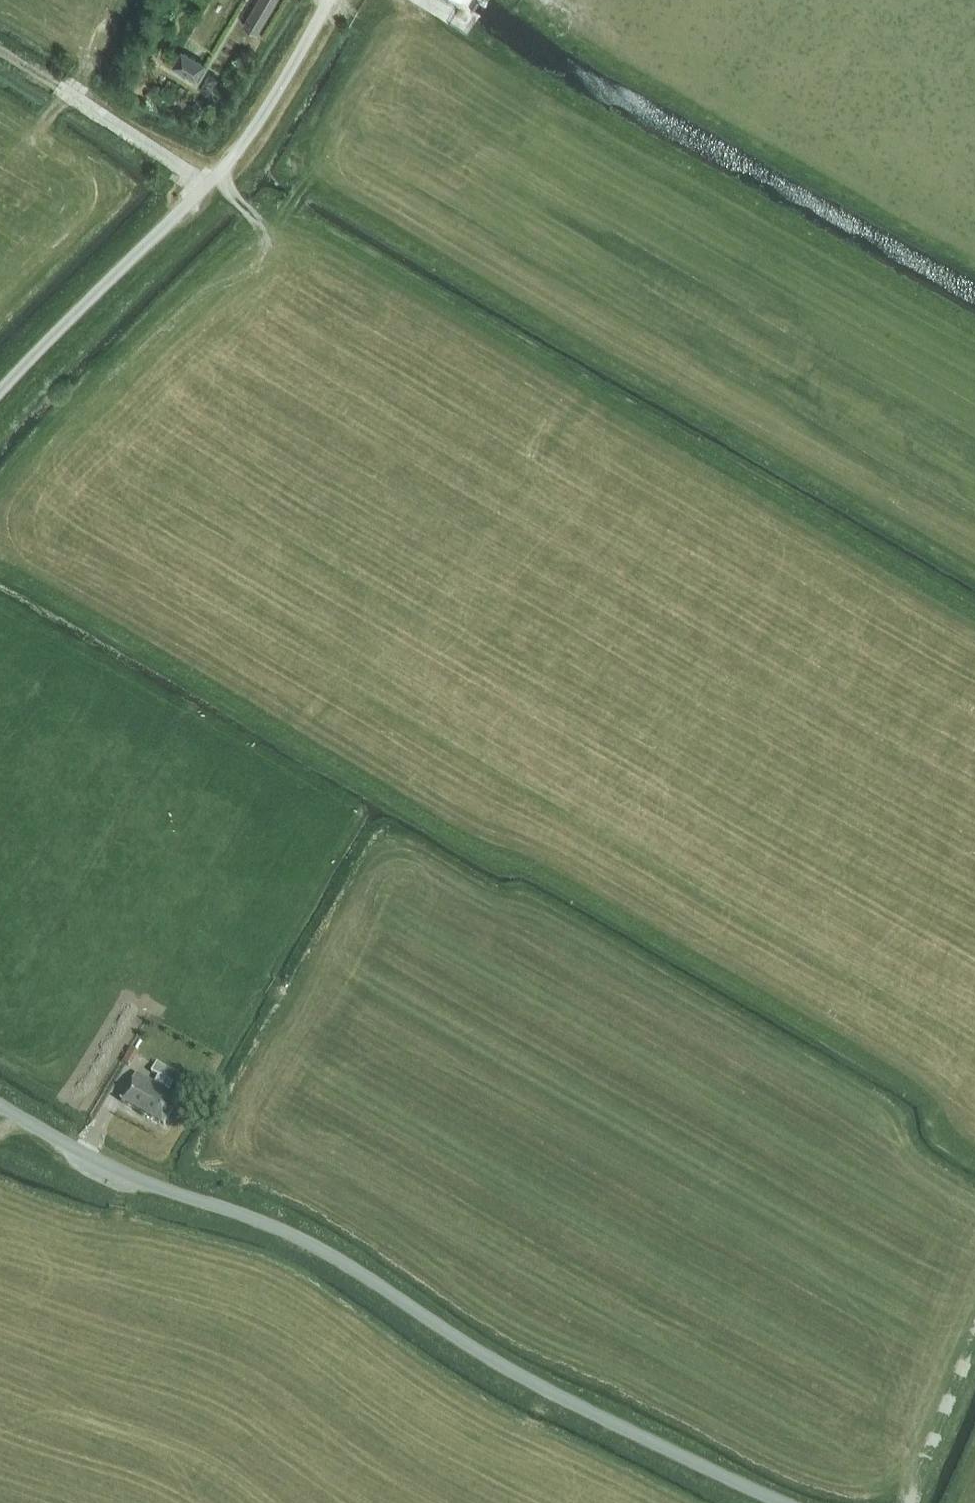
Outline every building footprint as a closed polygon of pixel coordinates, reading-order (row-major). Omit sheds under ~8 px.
[(257,32),(276,0),(258,0),(244,24),(257,32)] [(206,64),(181,49),(172,65),(196,80),(206,64)] [(177,1087),(182,1076),(157,1062),(151,1073),(177,1087)] [(175,1105),(179,1097),(137,1074),(133,1081),(121,1102),(164,1125),(176,1105),(175,1105)]
